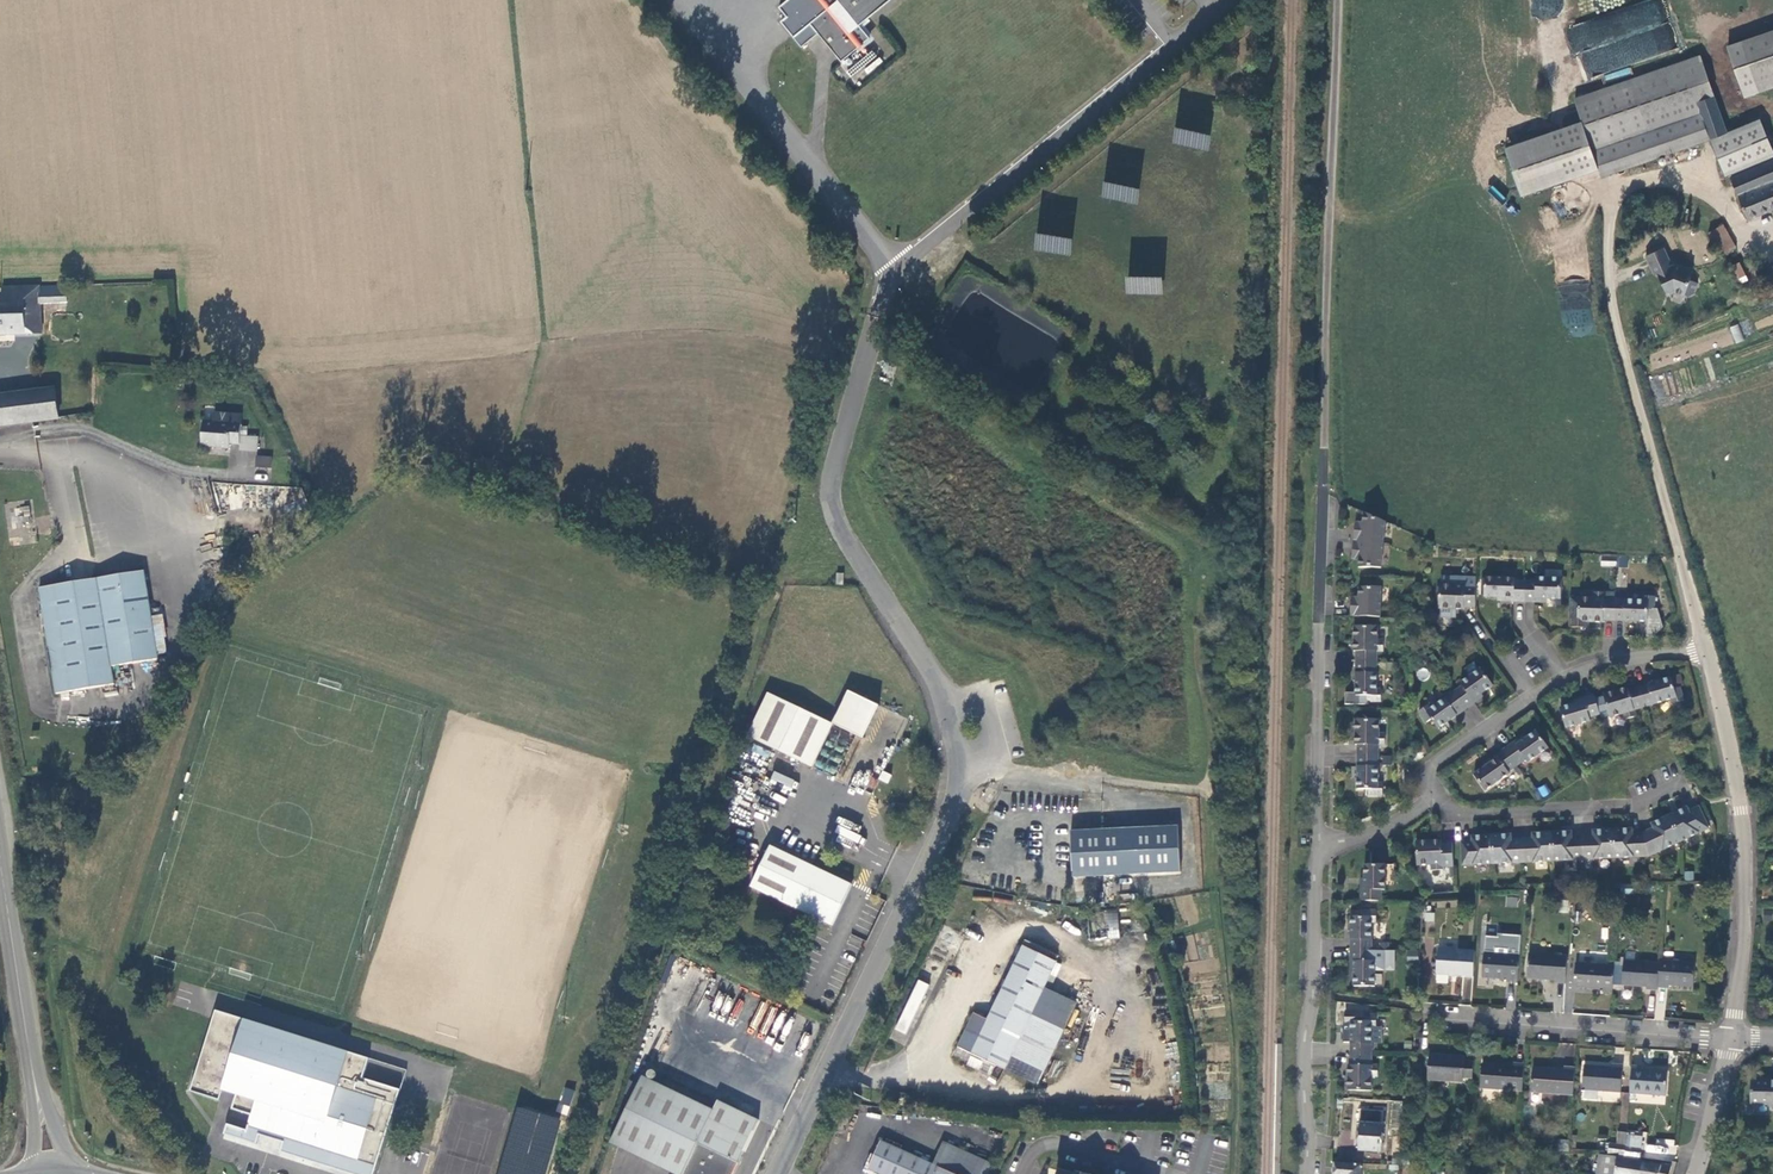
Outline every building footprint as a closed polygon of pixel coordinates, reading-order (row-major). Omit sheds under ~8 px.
[(815,2),(812,9),(811,17),(810,21),(809,22),(841,62),(870,37),(859,23),(888,0),(816,0),(815,2)] [(1677,51),(1663,0),(1654,0),(1567,24),(1582,78),(1677,51)] [(1743,89),(1772,78),(1772,31),(1729,46),(1743,89)] [(858,65),(870,74),(881,59),(869,50),(858,65)] [(1522,191),(1706,126),(1698,102),(1714,96),(1700,55),(1576,99),(1584,121),(1507,148),(1522,191)] [(1627,68),(1601,75),(1604,83),(1629,76),(1627,68)] [(1723,175),(1772,156),(1772,153),(1761,120),(1727,132),(1714,96),(1698,102),(1706,126),(1710,137),(1723,175)] [(1172,145),(1208,149),(1210,133),(1173,129),(1172,145)] [(1772,211),(1772,175),(1768,163),(1734,178),(1750,219),(1772,211)] [(1102,183),(1100,198),(1138,203),(1139,187),(1102,183)] [(1724,225),(1712,233),(1724,253),(1735,246),(1724,225)] [(1035,234),(1033,252),(1070,255),(1072,237),(1035,234)] [(1674,264),(1671,265),(1663,247),(1645,256),(1654,274),(1657,273),(1666,291),(1669,293),(1674,291),(1687,296),(1693,294),(1697,284),(1689,281),(1692,272),(1674,264)] [(1741,262),(1732,267),(1739,282),(1748,278),(1741,262)] [(1125,293),(1161,294),(1162,277),(1125,276),(1125,293)] [(0,305),(0,335),(42,334),(41,304),(68,303),(67,285),(2,287),(3,305),(0,305)] [(1748,320),(1740,322),(1744,335),(1752,333),(1748,320)] [(1730,325),(1734,343),(1742,341),(1738,323),(1730,325)] [(0,395),(0,425),(31,421),(58,418),(54,389),(40,391),(0,395)] [(208,408),(208,418),(198,417),(198,443),(226,443),(226,438),(236,438),(236,418),(226,418),(226,408),(208,408)] [(236,408),(226,408),(226,418),(236,418),(236,408)] [(261,460),(244,458),(243,469),(260,471),(261,460)] [(1356,531),(1355,541),(1385,544),(1387,523),(1365,513),(1364,523),(1363,531),(1356,531)] [(1364,523),(1357,522),(1356,531),(1363,531),(1364,523)] [(1385,544),(1355,541),(1354,551),(1361,552),(1360,560),(1360,568),(1382,568),(1385,544)] [(1354,551),(1353,560),(1360,560),(1361,552),(1354,551)] [(145,573),(40,588),(58,693),(115,684),(113,667),(159,658),(145,573)] [(1514,581),(1514,579),(1485,578),(1484,597),(1502,598),(1502,601),(1524,602),(1525,581),(1514,581)] [(1536,578),(1536,582),(1525,581),(1524,602),(1536,603),(1536,599),(1560,600),(1561,579),(1536,578)] [(1454,579),(1453,585),(1439,585),(1438,609),(1440,609),(1440,618),(1455,618),(1456,609),(1463,610),(1464,607),(1474,608),(1475,587),(1464,586),(1465,580),(1454,579)] [(1382,587),(1360,588),(1360,597),(1359,606),(1352,606),(1352,616),(1381,618),(1382,587)] [(1593,593),(1593,599),(1578,598),(1577,622),(1603,623),(1603,620),(1613,621),(1614,600),(1615,594),(1604,593),(1593,593)] [(1642,601),(1614,600),(1613,621),(1647,622),(1648,610),(1653,610),(1654,597),(1642,596),(1642,601)] [(1357,651),(1357,662),(1377,663),(1378,652),(1384,652),(1384,641),(1378,641),(1378,627),(1355,626),(1354,652),(1357,651)] [(1382,690),(1377,690),(1377,663),(1357,662),(1357,673),(1356,696),(1368,696),(1368,702),(1382,702),(1382,690)] [(1460,683),(1462,686),(1453,692),(1465,710),(1474,703),(1472,700),(1493,686),(1480,669),(1460,683)] [(1638,687),(1644,707),(1670,699),(1672,703),(1683,700),(1679,687),(1674,689),(1670,677),(1638,687)] [(1603,695),(1609,718),(1623,713),(1625,719),(1635,716),(1633,710),(1644,707),(1638,687),(1628,690),(1627,687),(1603,695)] [(1453,692),(1430,708),(1428,705),(1417,712),(1425,723),(1430,719),(1437,729),(1456,716),(1465,710),(1453,692)] [(1583,700),(1559,707),(1565,728),(1590,721),(1588,717),(1599,714),(1593,694),(1582,697),(1583,700)] [(819,772),(840,730),(776,698),(756,740),(776,751),(819,772)] [(886,713),(856,698),(840,730),(862,742),(870,745),(886,713)] [(1385,734),(1379,734),(1379,720),(1355,720),(1355,745),(1357,745),(1357,756),(1378,756),(1378,745),(1385,745),(1385,734)] [(1504,749),(1516,766),(1525,759),(1527,762),(1548,748),(1536,731),(1515,745),(1513,742),(1504,749)] [(1473,775),(1484,791),(1508,773),(1507,772),(1516,766),(1504,749),(1486,761),(1488,765),(1473,775)] [(1382,784),(1378,784),(1378,756),(1357,756),(1357,767),(1357,789),(1369,789),(1369,795),(1382,796),(1382,784)] [(774,771),(771,778),(787,785),(790,778),(774,771)] [(1543,798),(1551,793),(1545,783),(1537,789),(1543,798)] [(1669,816),(1681,842),(1708,829),(1698,807),(1688,812),(1686,808),(1669,816)] [(1643,833),(1649,857),(1681,842),(1669,816),(1651,824),(1653,828),(1643,833)] [(1071,875),(1179,874),(1178,826),(1070,827),(1071,875)] [(1611,830),(1612,859),(1649,857),(1643,833),(1631,834),(1631,829),(1611,830)] [(1593,836),(1582,836),(1583,860),(1612,859),(1611,830),(1593,831),(1593,836)] [(1551,833),(1552,861),(1583,860),(1582,836),(1571,837),(1571,832),(1551,833)] [(1532,838),(1521,839),(1522,863),(1552,861),(1551,833),(1532,834),(1532,838)] [(1491,836),(1492,864),(1522,863),(1521,839),(1510,839),(1510,835),(1491,836)] [(1472,842),(1461,842),(1462,866),(1492,864),(1491,836),(1471,837),(1472,842)] [(1453,867),(1452,842),(1441,843),(1440,840),(1415,842),(1416,866),(1431,865),(1431,871),(1442,870),(1442,868),(1453,867)] [(807,865),(774,850),(755,890),(835,929),(841,915),(839,914),(851,891),(844,887),(844,885),(818,871),(817,873),(806,868),(807,865)] [(1385,865),(1364,865),(1364,889),(1360,889),(1360,901),(1381,901),(1381,890),(1385,890),(1385,865)] [(1620,885),(1620,895),(1637,895),(1637,885),(1620,885)] [(1694,888),(1694,899),(1703,898),(1703,888),(1694,888)] [(1118,910),(1106,909),(1106,938),(1118,938),(1118,910)] [(1350,916),(1350,951),(1371,951),(1371,922),(1375,922),(1375,910),(1363,910),(1362,916),(1350,916)] [(1506,982),(1518,983),(1521,939),(1521,936),(1498,934),(1497,937),(1485,936),(1482,978),(1507,980),(1506,982)] [(1473,977),(1475,952),(1438,949),(1436,974),(1473,977)] [(1044,1075),(1062,1035),(1032,1020),(1043,993),(1055,966),(1024,951),(988,1025),(974,1018),(958,1052),(1005,1074),(1011,1060),(1044,1075)] [(1384,951),(1371,951),(1350,951),(1350,962),(1353,962),(1353,987),(1374,987),(1374,970),(1384,970),(1384,951)] [(1554,983),(1565,984),(1567,957),(1529,954),(1527,978),(1555,980),(1554,983)] [(1657,988),(1659,964),(1624,961),(1622,986),(1646,988),(1646,990),(1657,991),(1657,988)] [(1695,964),(1659,961),(1659,964),(1657,988),(1668,989),(1669,986),(1693,988),(1695,964)] [(1602,993),(1612,994),(1614,967),(1576,964),(1574,988),(1602,990),(1602,993)] [(1460,998),(1470,999),(1472,978),(1462,977),(1460,998)] [(917,979),(894,1029),(906,1034),(929,984),(917,979)] [(1075,1009),(1043,993),(1032,1020),(1062,1035),(1075,1009)] [(1376,1028),(1376,1016),(1376,1014),(1364,1014),(1364,1012),(1345,1012),(1345,1024),(1351,1024),(1350,1055),(1371,1055),(1371,1043),(1381,1043),(1381,1028),(1376,1028)] [(348,1052),(244,1021),(222,1088),(257,1100),(249,1125),(273,1134),(273,1129),(284,1133),(284,1136),(358,1160),(379,1094),(371,1091),(376,1072),(350,1064),(349,1067),(344,1065),(348,1052)] [(1472,1078),(1473,1062),(1464,1061),(1465,1057),(1429,1054),(1427,1079),(1463,1082),(1463,1078),(1472,1078)] [(1371,1055),(1350,1055),(1350,1066),(1348,1066),(1348,1091),(1371,1091),(1372,1077),(1377,1077),(1377,1066),(1371,1066),(1371,1055)] [(1522,1091),(1524,1064),(1513,1064),(1513,1066),(1482,1064),(1480,1088),(1522,1091)] [(1621,1093),(1623,1066),(1612,1065),(1612,1068),(1584,1066),(1582,1090),(1621,1093)] [(1643,1068),(1632,1067),(1629,1094),(1665,1097),(1667,1072),(1642,1070),(1643,1068)] [(1573,1096),(1575,1068),(1564,1068),(1564,1070),(1533,1068),(1531,1092),(1573,1096)] [(384,1074),(376,1072),(371,1091),(379,1094),(384,1074)] [(658,1078),(656,1075),(653,1075),(650,1078),(650,1081),(653,1083),(656,1083),(658,1081),(658,1078)] [(1753,1079),(1749,1083),(1748,1102),(1767,1103),(1770,1106),(1772,1106),(1772,1079),(1753,1079)] [(760,1125),(720,1106),(716,1115),(644,1082),(613,1148),(668,1173),(737,1173),(760,1125)] [(570,1106),(574,1090),(566,1089),(561,1104),(570,1106)] [(1393,1102),(1391,1129),(1401,1130),(1403,1102),(1393,1102)] [(497,1173),(545,1173),(560,1118),(515,1106),(497,1173)] [(1380,1152),(1383,1111),(1360,1110),(1359,1124),(1361,1124),(1361,1126),(1359,1126),(1357,1148),(1360,1149),(1360,1151),(1380,1152)] [(1642,1138),(1629,1137),(1628,1148),(1640,1150),(1642,1138)] [(1674,1154),(1675,1139),(1655,1139),(1655,1144),(1645,1144),(1645,1153),(1674,1154)] [(1568,1152),(1569,1141),(1557,1140),(1557,1151),(1568,1152)] [(1626,1146),(1609,1144),(1608,1155),(1625,1157),(1625,1148),(1626,1146)] [(947,1151),(937,1172),(932,1170),(878,1147),(868,1173),(988,1173),(990,1169),(947,1151)] [(942,1148),(932,1170),(937,1172),(947,1151),(942,1148)] [(1628,1148),(1625,1148),(1625,1157),(1640,1159),(1641,1150),(1640,1150),(1628,1148)] [(1599,1155),(1596,1173),(1614,1173),(1617,1158),(1599,1155)] [(1617,1158),(1614,1173),(1641,1173),(1642,1162),(1617,1158)] [(1642,1162),(1641,1173),(1669,1173),(1671,1166),(1642,1162)] [(1335,1173),(1361,1173),(1361,1165),(1336,1163),(1335,1173)]
